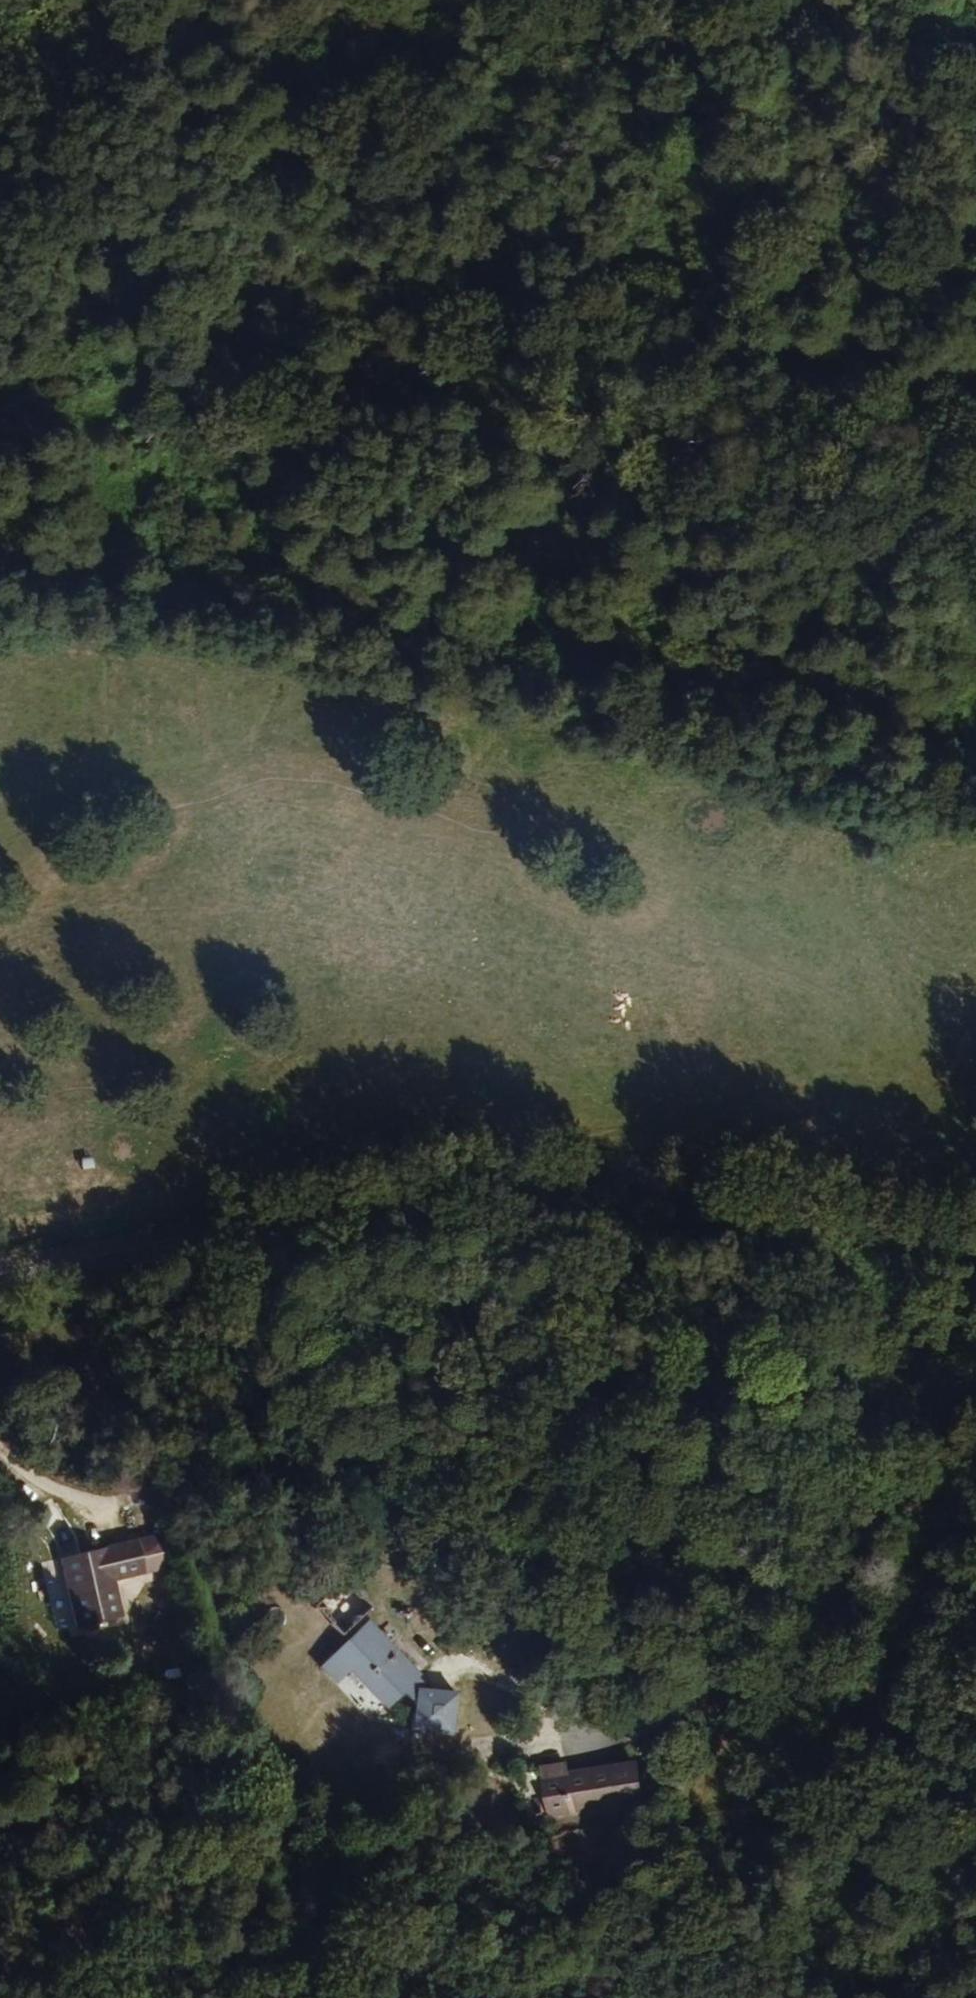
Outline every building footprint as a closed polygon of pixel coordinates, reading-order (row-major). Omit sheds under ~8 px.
[(164,1567),(156,1536),(61,1558),(78,1625),(95,1631),(100,1622),(124,1617),(115,1580),(164,1567)] [(338,1638),(366,1610),(339,1583),(311,1611),(338,1638)] [(421,1683),(373,1625),(339,1654),(353,1671),(387,1710),(405,1695),(415,1708),(408,1738),(449,1746),(458,1704),(418,1694),(414,1688),(421,1683)] [(353,1671),(339,1654),(324,1667),(340,1683),(353,1671)] [(678,1785),(676,1759),(658,1763),(655,1752),(583,1763),(582,1753),(538,1760),(549,1821),(569,1818),(566,1801),(662,1788),(678,1785)] [(665,1804),(662,1788),(566,1801),(569,1818),(665,1804)]
